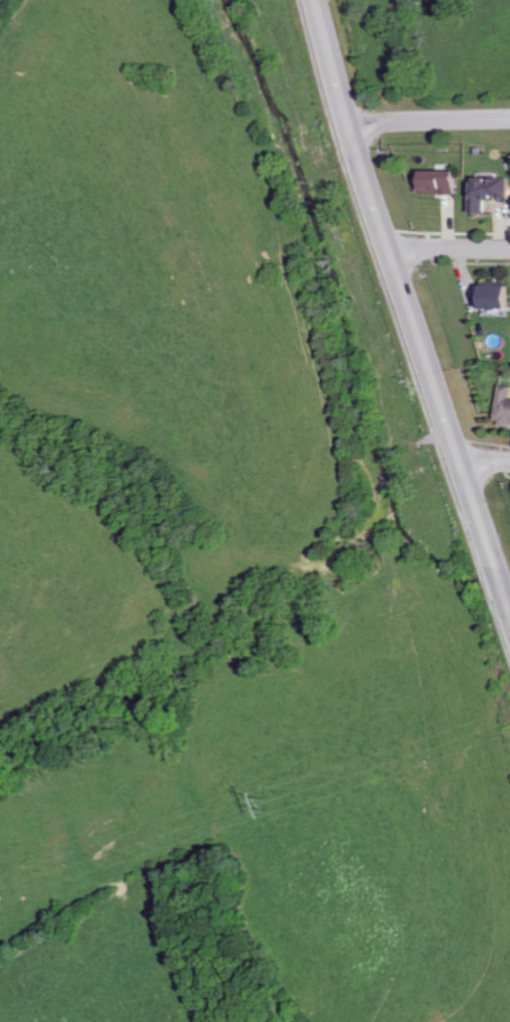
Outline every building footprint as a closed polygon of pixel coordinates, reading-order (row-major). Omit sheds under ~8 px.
[(461,172),(428,171),(428,184),(424,184),(423,193),(460,194),(461,172)] [(482,178),(482,186),(476,186),(475,214),(489,214),(490,198),(509,199),(509,179),(482,178)] [(489,282),(488,310),(509,310),(509,283),(489,282)] [(509,423),(509,385),(503,384),(499,422),(509,423)]
